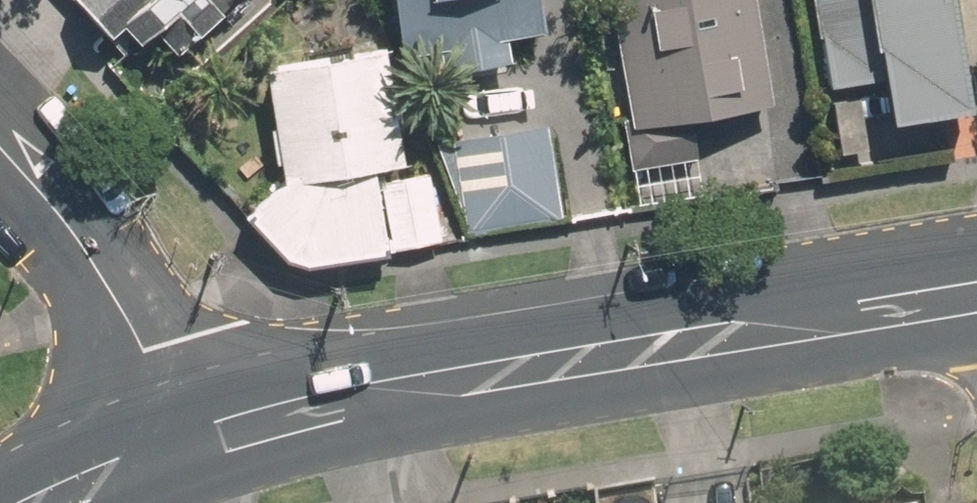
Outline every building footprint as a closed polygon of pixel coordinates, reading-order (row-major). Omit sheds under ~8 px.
[(121,64),(150,38),(171,61),(239,0),(63,0),(121,64)] [(404,81),(534,63),(526,0),(390,0),(404,81)] [(629,127),(630,127),(643,203),(702,193),(689,118),(765,104),(748,0),(608,0),(629,127)] [(829,165),(877,161),(872,134),(957,120),(938,0),(803,0),(829,165)] [(423,176),(398,180),(377,50),(261,69),(280,183),(242,210),(292,266),(434,242),(423,176)] [(476,235),(565,220),(551,122),(437,141),(476,235)]
